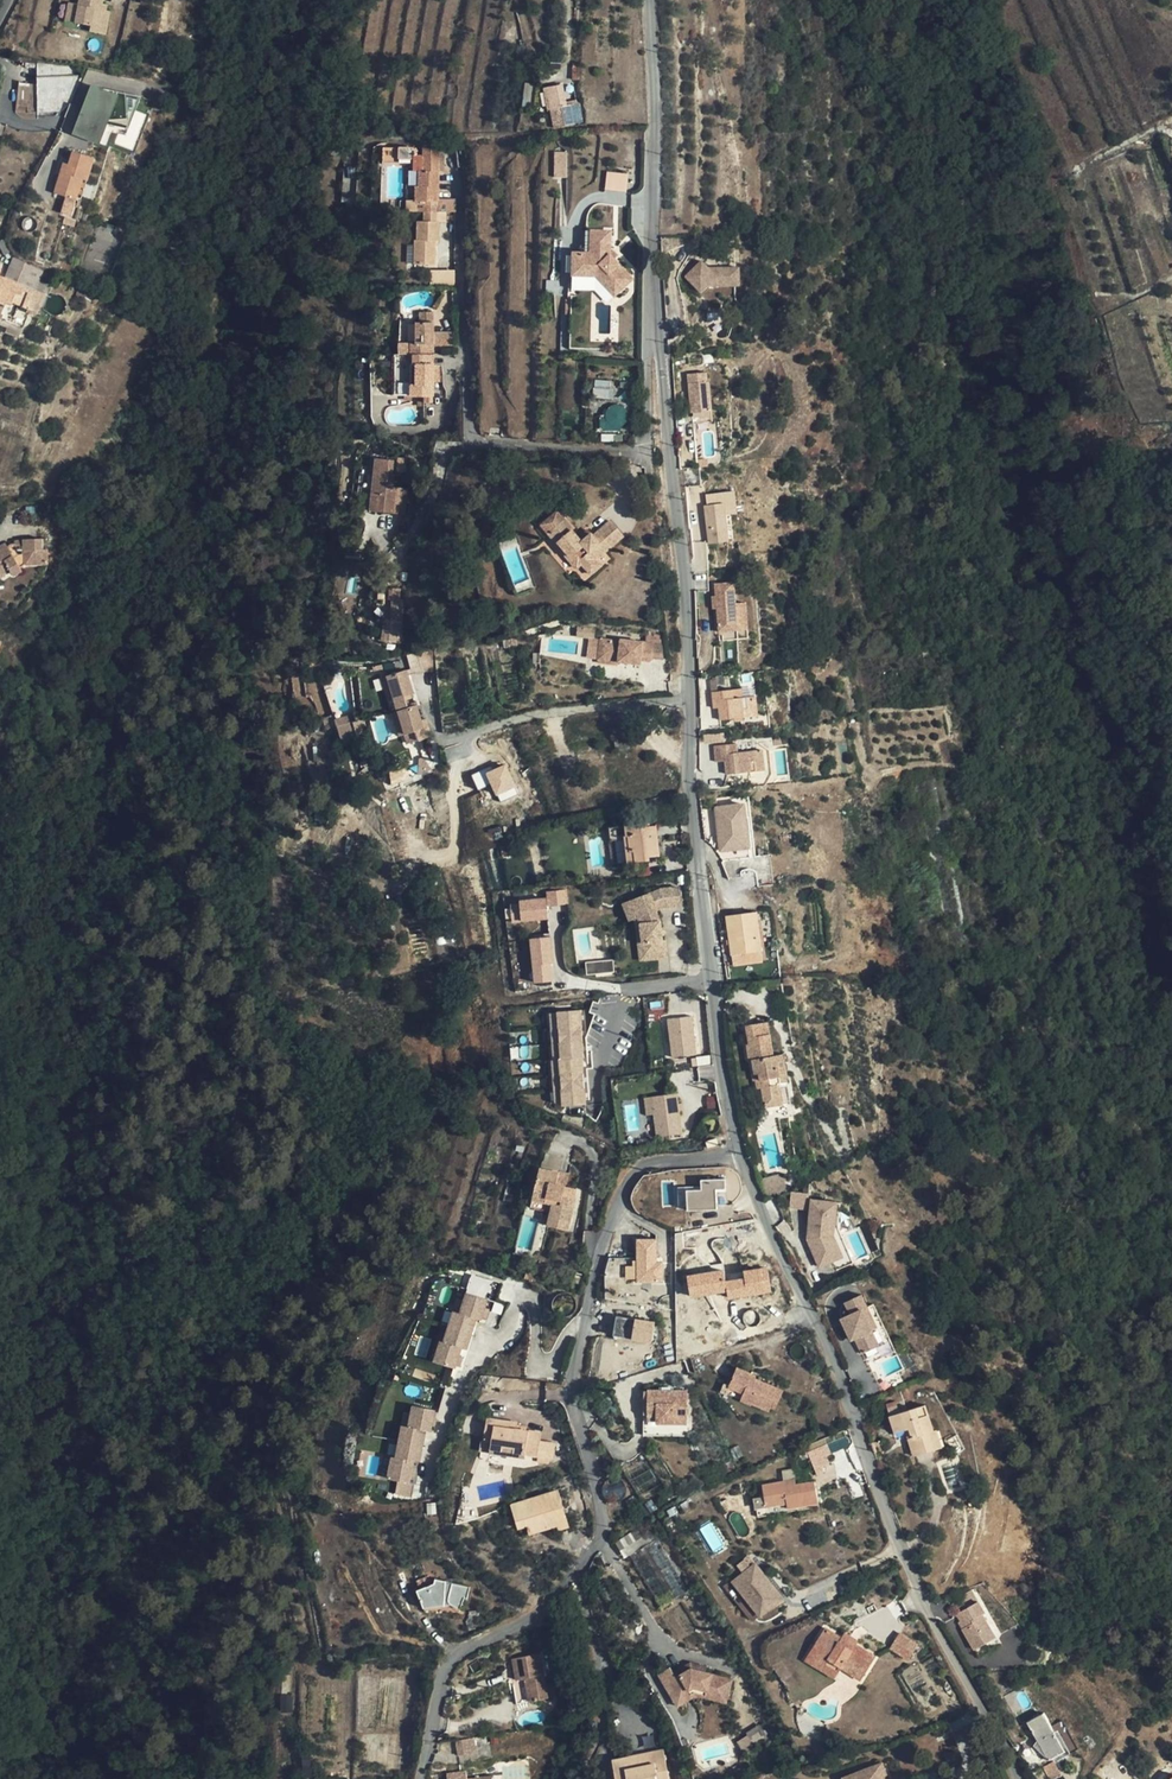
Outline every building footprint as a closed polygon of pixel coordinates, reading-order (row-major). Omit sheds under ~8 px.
[(82,4),(77,22),(93,26),(92,31),(107,35),(113,12),(109,11),(100,9),(101,5),(104,5),(104,4),(105,0),(83,0),(82,4)] [(67,20),(77,22),(82,4),(72,2),(67,20)] [(75,76),(75,68),(37,63),(37,103),(28,103),(28,113),(68,111),(82,75),(75,76)] [(563,84),(560,85),(564,107),(577,104),(576,100),(566,102),(563,84)] [(564,107),(560,85),(543,88),(547,110),(550,110),(554,128),(583,123),(580,104),(577,104),(564,107)] [(105,92),(97,88),(76,133),(99,144),(108,126),(120,99),(105,92)] [(106,91),(105,92),(120,99),(108,126),(130,134),(145,101),(106,91)] [(410,162),(410,148),(397,148),(397,162),(410,162)] [(94,158),(73,151),(69,164),(66,173),(61,172),(54,193),(66,196),(76,199),(76,198),(81,199),(94,158)] [(553,151),(554,177),(567,177),(567,151),(553,151)] [(414,264),(435,265),(436,242),(438,242),(439,222),(446,222),(447,212),(438,212),(440,156),(413,155),(412,170),(419,170),(418,186),(416,186),(415,211),(424,212),(424,221),(417,221),(416,240),(415,240),(414,264)] [(606,171),(605,190),(626,191),(628,173),(606,171)] [(76,199),(66,196),(62,209),(72,212),(76,199)] [(603,231),(580,229),(579,252),(573,252),(572,273),(588,274),(607,294),(624,278),(602,253),(603,231)] [(573,252),(566,251),(564,273),(572,273),(573,252)] [(689,269),(698,278),(743,277),(743,260),(720,260),(720,261),(713,261),(704,253),(689,269)] [(25,286),(25,287),(34,290),(42,269),(10,257),(3,276),(14,280),(14,281),(25,286)] [(453,274),(432,273),(431,286),(453,287),(453,274)] [(25,287),(25,286),(14,281),(14,280),(3,276),(0,275),(0,303),(4,305),(6,301),(37,313),(44,294),(34,290),(25,287)] [(410,396),(433,396),(434,354),(431,355),(432,344),(433,344),(433,312),(420,312),(420,322),(416,322),(415,342),(410,342),(410,354),(413,354),(413,364),(415,364),(415,384),(410,384),(410,396)] [(712,370),(694,370),(696,410),(715,409),(714,379),(712,379),(712,370)] [(609,409),(608,411),(607,413),(606,416),(607,419),(608,421),(610,423),(612,425),(614,426),(617,426),(620,425),(622,424),(624,423),(626,420),(627,418),(627,415),(627,413),(625,410),(624,408),(622,407),(619,406),(616,405),(614,406),(611,407),(609,409)] [(715,409),(696,410),(696,420),(716,419),(715,409)] [(374,465),(370,511),(394,513),(397,488),(390,487),(391,467),(374,465)] [(710,508),(707,508),(712,546),(732,543),(729,517),(740,516),(737,494),(709,497),(710,508)] [(548,534),(565,520),(556,510),(554,510),(540,521),(540,524),(548,534)] [(609,521),(592,536),(583,544),(580,541),(572,530),(573,529),(565,520),(548,534),(556,543),(557,543),(570,558),(568,560),(575,568),(577,566),(578,567),(581,564),(591,574),(601,565),(596,559),(622,537),(609,521)] [(590,533),(580,541),(583,544),(592,536),(590,533)] [(23,551),(43,550),(42,538),(22,539),(23,551)] [(5,543),(0,546),(0,578),(10,573),(13,577),(22,572),(5,543)] [(47,549),(43,550),(23,551),(24,566),(47,564),(48,563),(47,549)] [(705,593),(704,571),(689,573),(691,593),(705,593)] [(730,584),(714,585),(715,595),(715,609),(716,641),(732,640),(730,605),(730,584)] [(741,605),(730,605),(732,640),(742,640),(741,605)] [(404,623),(385,621),(382,642),(402,645),(404,623)] [(590,635),(595,636),(596,625),(579,623),(578,633),(590,635)] [(648,634),(648,641),(654,642),(662,643),(663,636),(648,634)] [(598,657),(601,636),(590,635),(587,655),(598,657)] [(598,657),(620,660),(620,657),(627,658),(626,661),(641,663),(641,658),(652,660),(652,657),(654,642),(648,641),(622,638),(622,639),(601,636),(598,657)] [(662,643),(654,642),(652,657),(665,659),(662,643)] [(432,651),(409,657),(413,673),(434,668),(432,651)] [(405,671),(399,673),(411,695),(412,695),(405,671)] [(399,673),(386,676),(393,700),(396,709),(404,707),(403,703),(402,698),(411,695),(399,673)] [(393,700),(386,676),(381,678),(388,702),(393,700)] [(712,692),(713,702),(718,701),(719,708),(720,720),(758,717),(756,697),(743,698),(742,689),(712,692)] [(411,695),(402,698),(403,703),(414,700),(411,695)] [(404,735),(407,745),(431,738),(425,719),(420,720),(416,706),(397,712),(404,735)] [(404,735),(397,712),(391,713),(398,737),(404,735)] [(347,715),(334,719),(340,740),(353,736),(347,715)] [(727,774),(764,770),(762,750),(737,752),(736,744),(715,746),(717,762),(726,761),(727,774)] [(393,785),(425,769),(422,759),(387,772),(393,785)] [(486,772),(498,802),(518,794),(506,763),(486,772)] [(471,775),(477,789),(490,784),(483,770),(471,775)] [(714,807),(721,861),(750,857),(743,804),(714,807)] [(660,856),(656,825),(648,826),(648,824),(647,823),(646,822),(646,821),(645,821),(644,820),(643,820),(642,820),(641,820),(640,820),(640,821),(639,821),(639,822),(638,822),(638,823),(637,823),(625,825),(627,836),(625,836),(628,864),(650,860),(650,857),(660,856)] [(623,839),(614,840),(616,863),(625,862),(623,839)] [(644,922),(646,958),(668,956),(667,939),(664,940),(663,921),(658,909),(667,906),(683,904),(681,886),(665,888),(652,892),(652,893),(635,899),(641,917),(644,922)] [(521,903),(523,920),(549,917),(547,902),(568,900),(567,889),(546,891),(547,896),(520,899),(521,903)] [(637,918),(641,917),(635,899),(626,902),(633,920),(637,918)] [(514,921),(523,920),(521,903),(512,904),(514,921)] [(756,912),(727,916),(733,966),(763,962),(756,912)] [(642,959),(646,958),(644,922),(641,917),(637,918),(639,923),(642,959)] [(531,939),(536,982),(554,980),(549,937),(531,939)] [(585,964),(587,975),(613,970),(611,959),(585,964)] [(583,1025),(582,1010),(560,1011),(561,1027),(583,1025)] [(694,1016),(670,1019),(675,1058),(699,1055),(694,1016)] [(761,1080),(756,1081),(758,1089),(762,1088),(766,1107),(782,1104),(779,1084),(787,1083),(783,1054),(773,1056),(767,1022),(747,1026),(750,1044),(747,1044),(750,1058),(753,1057),(756,1074),(760,1074),(761,1080)] [(584,1040),(583,1025),(561,1027),(562,1042),(584,1040)] [(584,1040),(562,1042),(563,1057),(584,1056),(586,1056),(584,1040)] [(511,1059),(518,1058),(517,1047),(510,1047),(511,1059)] [(563,1057),(562,1058),(563,1073),(585,1071),(584,1056),(563,1057)] [(585,1071),(563,1073),(564,1088),(586,1087),(585,1071)] [(586,1087),(564,1088),(565,1104),(587,1102),(586,1087)] [(680,1104),(678,1093),(654,1097),(656,1115),(660,1138),(685,1134),(681,1110),(680,1104)] [(656,1115),(654,1097),(643,1099),(646,1116),(656,1115)] [(557,1172),(552,1171),(540,1168),(532,1200),(553,1205),(551,1211),(548,1226),(568,1231),(574,1204),(569,1203),(571,1197),(574,1198),(576,1189),(566,1186),(557,1184),(560,1173),(557,1172)] [(568,1175),(560,1173),(557,1184),(566,1186),(568,1175)] [(783,1173),(761,1178),(766,1197),(787,1191),(783,1173)] [(716,1209),(717,1189),(727,1189),(727,1179),(703,1178),(702,1188),(688,1188),(687,1203),(687,1208),(716,1209)] [(687,1203),(688,1188),(679,1187),(678,1203),(687,1203)] [(810,1192),(791,1192),(792,1208),(810,1208),(810,1192)] [(842,1199),(814,1196),(810,1231),(814,1231),(812,1244),(821,1264),(834,1259),(837,1267),(854,1260),(839,1224),(842,1199)] [(531,1207),(551,1211),(553,1205),(533,1201),(531,1207)] [(624,1266),(626,1282),(661,1279),(658,1237),(635,1239),(637,1265),(624,1266)] [(473,1276),(468,1292),(480,1296),(485,1280),(473,1276)] [(862,1293),(845,1301),(851,1314),(842,1317),(850,1334),(854,1332),(856,1337),(863,1352),(880,1344),(873,1328),(864,1308),(868,1306),(862,1293)] [(489,1301),(469,1295),(466,1302),(462,1314),(456,1312),(451,1328),(472,1335),(478,1320),(482,1321),(484,1319),(487,1309),(489,1301)] [(462,1314),(466,1302),(460,1300),(456,1312),(462,1314)] [(877,1326),(868,1306),(864,1308),(873,1328),(877,1326)] [(651,1343),(655,1321),(615,1316),(612,1337),(651,1343)] [(472,1335),(451,1328),(445,1343),(441,1342),(435,1363),(455,1370),(456,1367),(459,1357),(462,1349),(467,1351),(472,1335)] [(750,1382),(752,1378),(753,1375),(737,1368),(726,1394),(774,1414),(784,1391),(757,1380),(755,1384),(750,1382)] [(881,1392),(877,1381),(857,1391),(862,1401),(881,1392)] [(688,1391),(648,1391),(647,1416),(657,1416),(657,1421),(687,1422),(688,1391)] [(895,1433),(905,1430),(909,1429),(912,1438),(909,1439),(914,1457),(932,1451),(932,1447),(933,1447),(929,1433),(934,1432),(925,1405),(916,1408),(916,1407),(900,1413),(897,1404),(887,1408),(890,1416),(895,1433)] [(434,1413),(412,1411),(411,1419),(410,1432),(403,1431),(402,1447),(425,1449),(427,1433),(432,1434),(432,1431),(433,1421),(434,1413)] [(487,1418),(483,1440),(492,1441),(490,1452),(525,1457),(525,1455),(537,1457),(540,1441),(541,1433),(529,1431),(517,1429),(512,1428),(513,1422),(487,1418)] [(932,1447),(932,1451),(943,1447),(937,1431),(934,1432),(929,1433),(933,1447),(932,1447)] [(828,1454),(841,1448),(837,1439),(825,1444),(828,1454)] [(492,1441),(483,1440),(481,1440),(479,1451),(490,1453),(490,1452),(492,1441)] [(966,1449),(961,1440),(950,1448),(952,1457),(958,1456),(966,1449)] [(556,1443),(540,1441),(537,1457),(553,1459),(556,1443)] [(425,1449),(402,1447),(400,1464),(396,1463),(394,1485),(416,1487),(416,1484),(417,1474),(418,1465),(424,1466),(425,1449)] [(821,1447),(812,1451),(816,1459),(825,1455),(821,1447)] [(481,1467),(470,1463),(467,1472),(478,1476),(481,1467)] [(815,1481),(796,1485),(785,1487),(784,1481),(762,1485),(766,1508),(787,1504),(788,1509),(819,1504),(815,1481)] [(529,1534),(557,1526),(554,1515),(565,1511),(558,1491),(511,1505),(518,1529),(527,1526),(529,1534)] [(570,1528),(565,1511),(554,1515),(557,1526),(559,1531),(570,1528)] [(647,1523),(625,1536),(616,1543),(625,1558),(631,1554),(657,1539),(647,1523)] [(683,1583),(657,1539),(631,1554),(657,1598),(683,1583)] [(751,1559),(748,1562),(762,1576),(765,1573),(751,1559)] [(753,1600),(762,1609),(781,1589),(765,1573),(762,1576),(748,1562),(732,1578),(735,1581),(753,1600)] [(417,1590),(424,1608),(444,1606),(452,1605),(460,1610),(465,1598),(467,1599),(470,1587),(452,1583),(445,1581),(435,1579),(430,1575),(416,1581),(420,1589),(417,1590)] [(747,1606),(753,1600),(735,1581),(728,1586),(747,1606)] [(962,1629),(979,1657),(991,1650),(987,1643),(997,1637),(983,1614),(985,1613),(978,1602),(958,1614),(965,1627),(962,1629)] [(876,1657),(856,1645),(855,1647),(841,1638),(825,1628),(817,1640),(821,1643),(817,1651),(829,1659),(823,1667),(837,1676),(841,1668),(861,1680),(876,1657)] [(855,1647),(856,1645),(859,1641),(845,1632),(841,1638),(855,1647)] [(890,1647),(909,1659),(918,1645),(899,1633),(890,1647)] [(821,1643),(817,1640),(805,1661),(834,1679),(837,1676),(823,1667),(829,1659),(817,1651),(821,1643)] [(527,1678),(531,1702),(548,1698),(545,1686),(539,1654),(512,1660),(515,1680),(524,1679),(527,1678)] [(791,1677),(782,1660),(773,1666),(782,1682),(791,1677)] [(692,1669),(677,1678),(672,1669),(661,1676),(667,1687),(671,1684),(680,1697),(695,1688),(709,1691),(709,1689),(721,1692),(722,1691),(729,1693),(732,1680),(713,1675),(705,1672),(704,1675),(699,1674),(700,1671),(692,1669)] [(528,1702),(531,1702),(527,1678),(524,1679),(515,1680),(513,1681),(517,1704),(528,1702)] [(557,1684),(545,1686),(548,1698),(559,1696),(557,1684)] [(1065,1751),(1054,1732),(1044,1713),(1027,1722),(1037,1740),(1048,1760),(1049,1761),(1053,1758),(1065,1751)] [(740,1749),(760,1738),(756,1730),(736,1741),(740,1749)] [(1058,1730),(1054,1732),(1065,1751),(1053,1758),(1055,1761),(1070,1753),(1058,1730)] [(476,1752),(473,1737),(455,1740),(458,1755),(476,1752)] [(1037,1740),(1034,1746),(1040,1751),(1048,1760),(1037,1740)] [(1034,1754),(1040,1751),(1034,1746),(1030,1748),(1034,1754)] [(646,1754),(648,1765),(640,1766),(642,1778),(668,1778),(663,1751),(646,1754)] [(648,1765),(646,1754),(638,1755),(640,1766),(648,1765)] [(631,1768),(640,1766),(638,1755),(629,1757),(631,1768)] [(640,1766),(631,1768),(629,1757),(612,1760),(616,1778),(642,1778),(640,1766)] [(1048,1778),(1054,1778),(1058,1777),(1059,1778),(1060,1778),(1061,1778),(1061,1777),(1062,1777),(1062,1776),(1062,1775),(1061,1775),(1061,1774),(1060,1775),(1059,1775),(1052,1762),(1042,1768),(1048,1778)]
